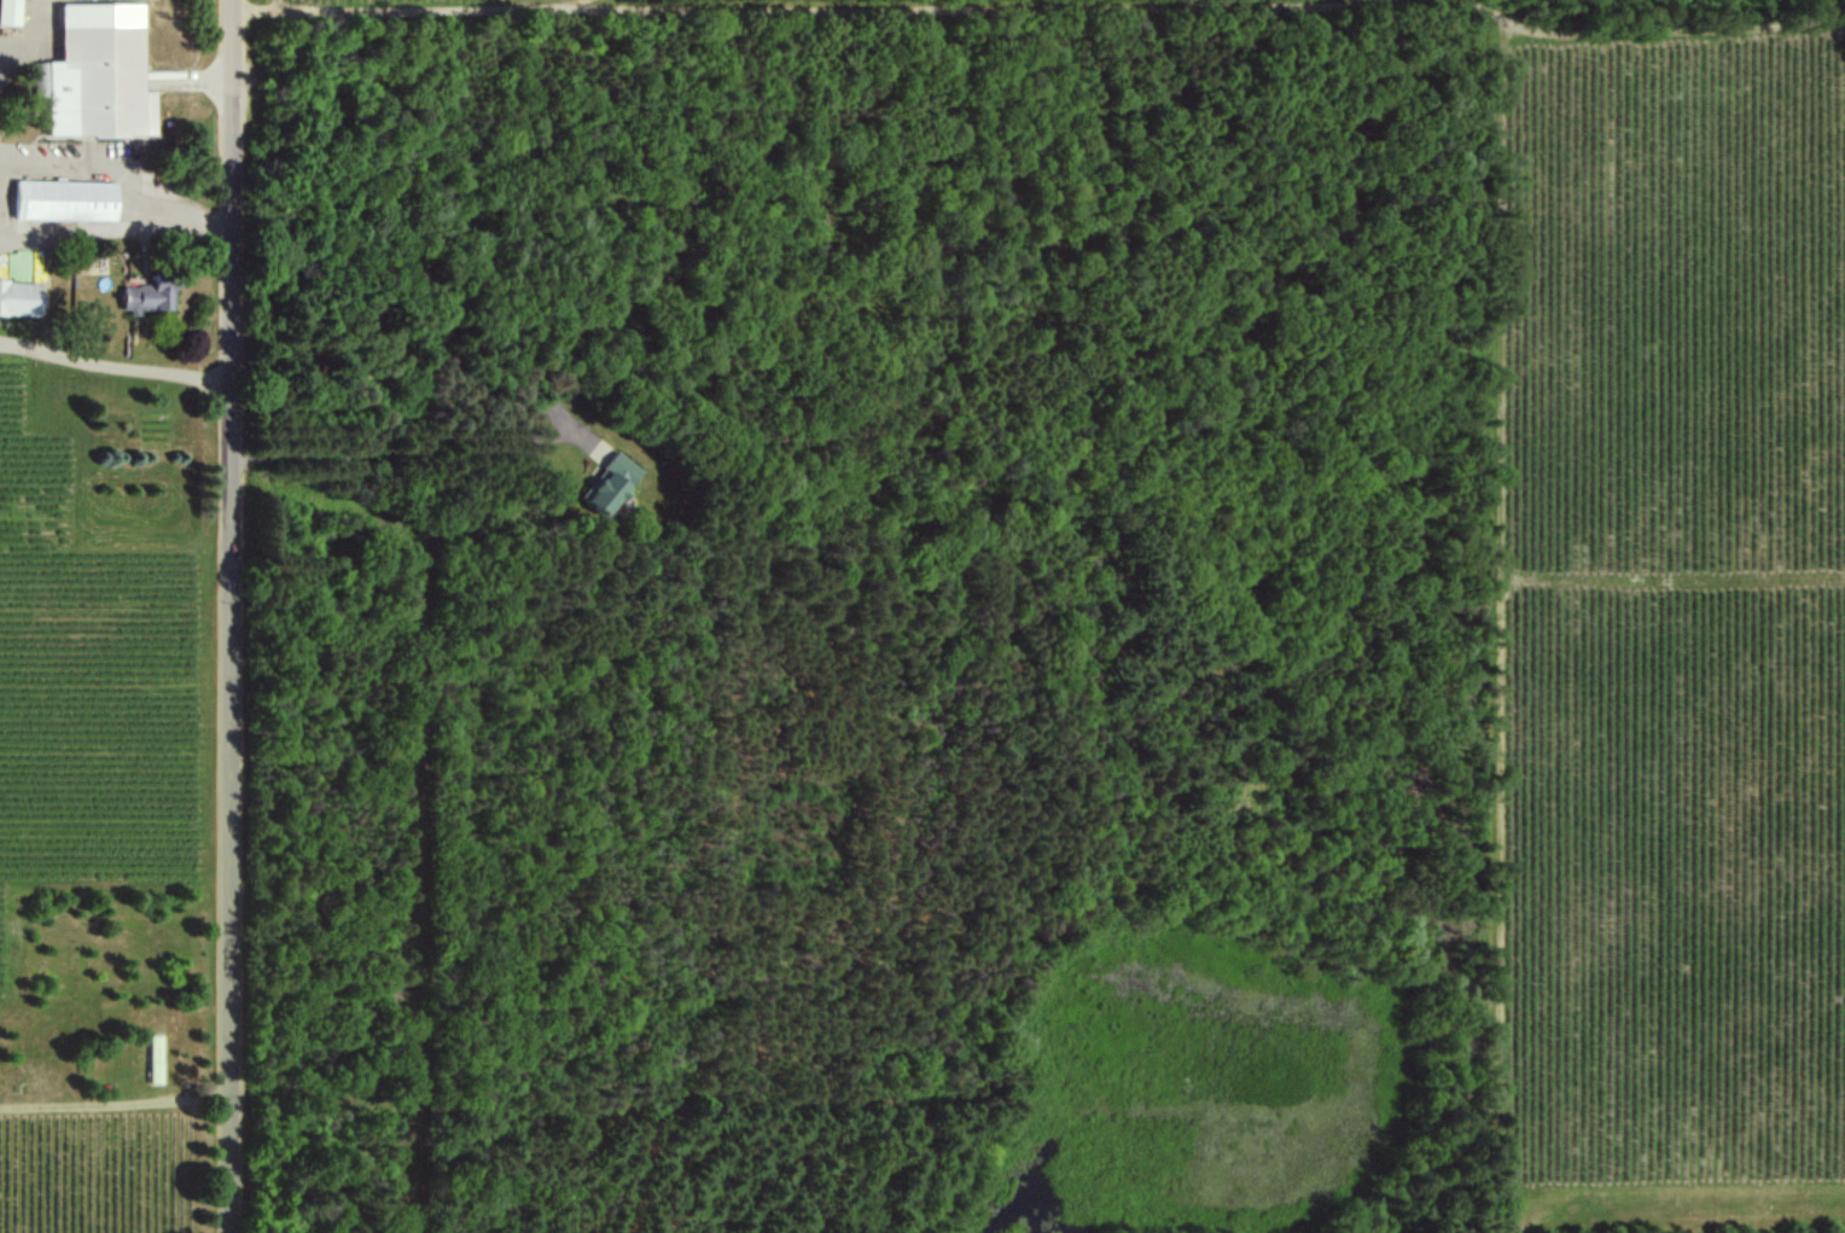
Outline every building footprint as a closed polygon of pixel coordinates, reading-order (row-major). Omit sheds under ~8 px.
[(143,2),(61,3),(62,60),(48,60),(49,135),(156,134),(155,89),(144,89),(143,2)] [(118,181),(17,179),(16,218),(117,220),(118,181)] [(123,312),(140,312),(140,309),(175,309),(175,278),(153,278),(153,285),(123,284),(123,312)] [(41,281),(0,279),(0,314),(40,316),(41,281)] [(602,516),(641,472),(617,451),(578,495),(602,516)] [(151,1082),(162,1083),(163,1034),(151,1034),(151,1082)]
